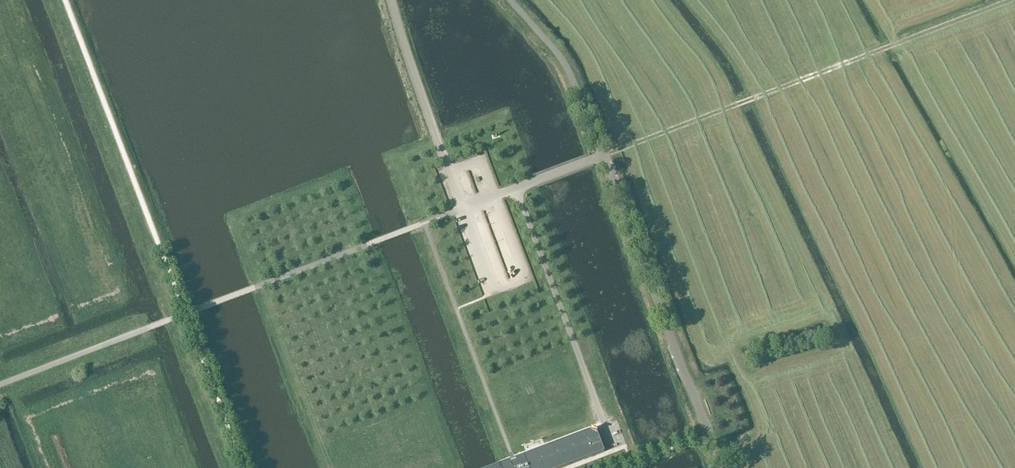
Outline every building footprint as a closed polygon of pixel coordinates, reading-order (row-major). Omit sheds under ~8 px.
[(605,452),(596,429),(514,460),(492,467),(563,467),(605,452)]
